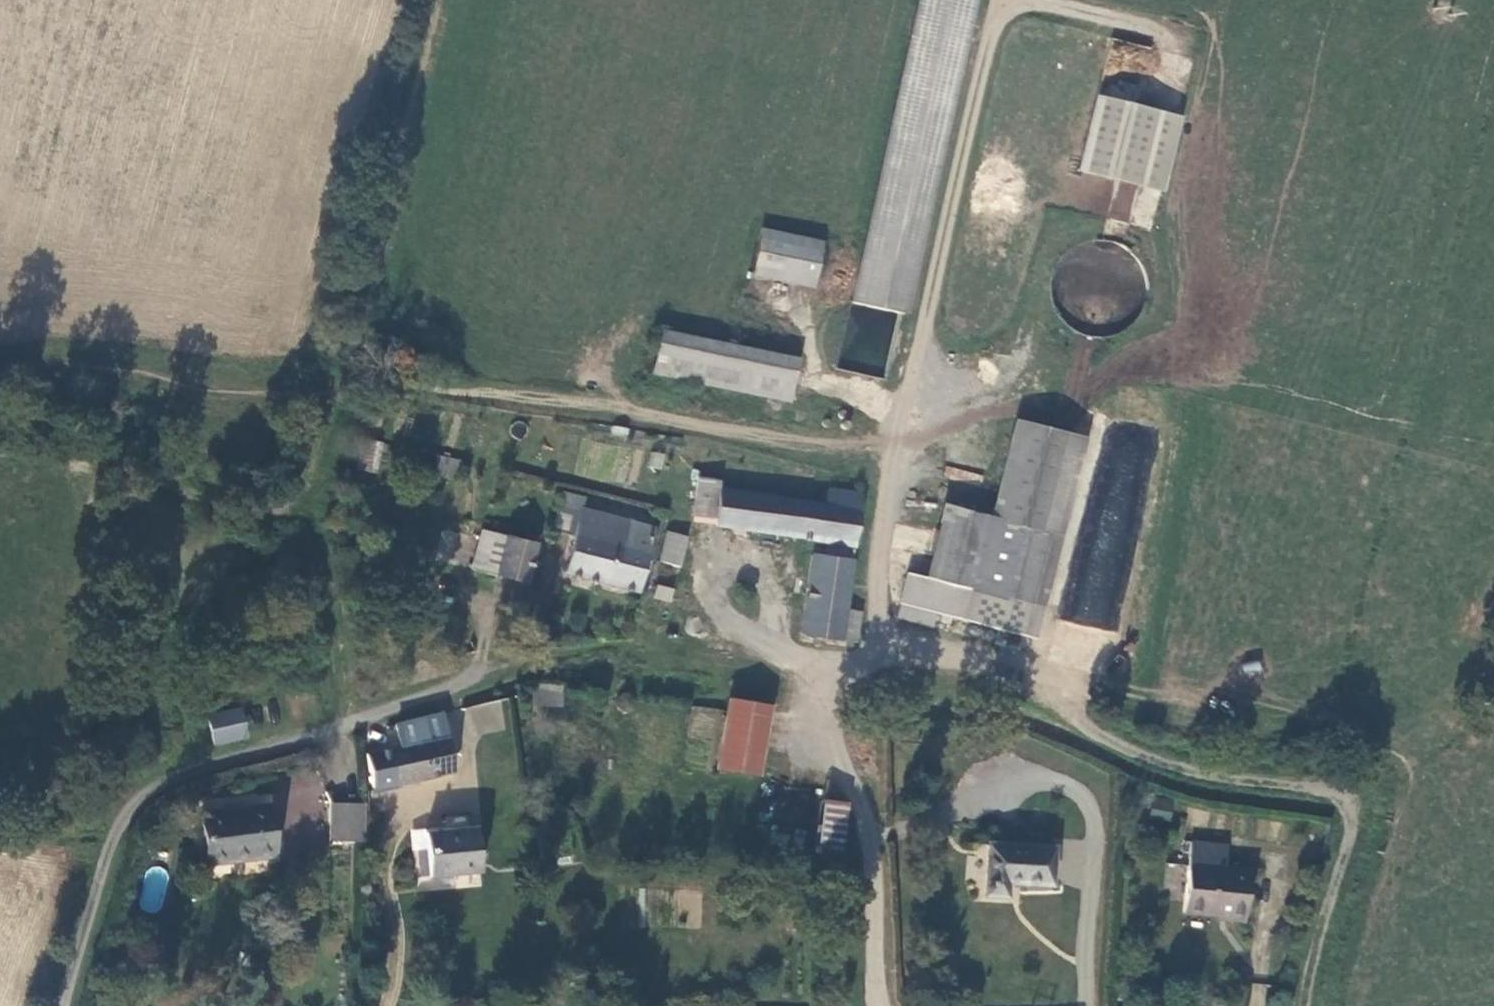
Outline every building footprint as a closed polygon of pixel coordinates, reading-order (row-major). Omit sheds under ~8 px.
[(978,1),(972,0),(919,0),(850,306),(907,319),(978,1)] [(1096,99),(1077,175),(1163,197),(1182,121),(1096,99)] [(813,292),(823,244),(762,231),(751,279),(813,292)] [(1112,337),(1122,334),(1134,326),(1142,315),(1148,302),(1150,289),(1148,275),(1142,262),(1133,252),(1121,244),(1108,240),(1094,240),(1081,244),(1069,251),(1061,259),(1055,268),(1052,279),(1051,290),(1052,301),(1056,311),(1062,320),(1070,328),(1079,334),(1090,337),(1101,338),(1112,337)] [(798,357),(660,328),(651,374),(789,402),(798,357)] [(1022,635),(1074,433),(1015,418),(991,516),(972,589),(925,577),(907,572),(899,603),(1022,635)] [(1074,433),(1022,635),(1035,639),(1087,437),(1074,433)] [(362,440),(361,471),(382,471),(383,441),(362,440)] [(433,454),(428,472),(454,480),(459,461),(433,454)] [(846,609),(861,492),(827,487),(824,501),(717,487),(719,479),(695,476),(689,515),(712,517),(712,526),(810,540),(796,634),(841,640),(846,609)] [(1114,631),(1141,491),(1098,483),(1070,622),(1114,631)] [(550,529),(572,536),(580,506),(583,496),(560,490),(550,529)] [(925,577),(972,589),(991,516),(943,504),(925,577)] [(637,592),(655,527),(580,506),(572,536),(562,572),(637,592)] [(525,583),(536,542),(478,527),(468,569),(525,583)] [(452,557),(457,534),(442,530),(437,554),(452,557)] [(687,536),(664,530),(655,561),(678,567),(687,536)] [(857,642),(861,611),(846,609),(841,640),(857,642)] [(536,705),(562,708),(564,684),(538,682),(536,705)] [(725,696),(713,769),(759,776),(771,704),(725,696)] [(210,746),(245,738),(238,706),(204,713),(210,746)] [(620,721),(624,721),(627,720),(629,717),(630,714),(628,710),(626,708),(622,708),(619,709),(617,712),(616,715),(617,718),(620,721)] [(440,727),(403,736),(404,741),(395,743),(398,756),(365,763),(372,799),(451,784),(440,727)] [(846,802),(818,798),(811,852),(840,856),(846,802)] [(357,851),(359,813),(327,813),(328,851),(357,851)] [(203,875),(271,866),(265,816),(198,824),(203,875)] [(471,838),(423,842),(424,859),(416,860),(417,876),(425,875),(426,885),(475,881),(471,838)] [(1053,887),(1056,844),(984,840),(981,898),(1008,900),(1009,884),(1053,887)] [(1183,917),(1244,922),(1249,867),(1225,865),(1227,844),(1190,840),(1183,917)]
